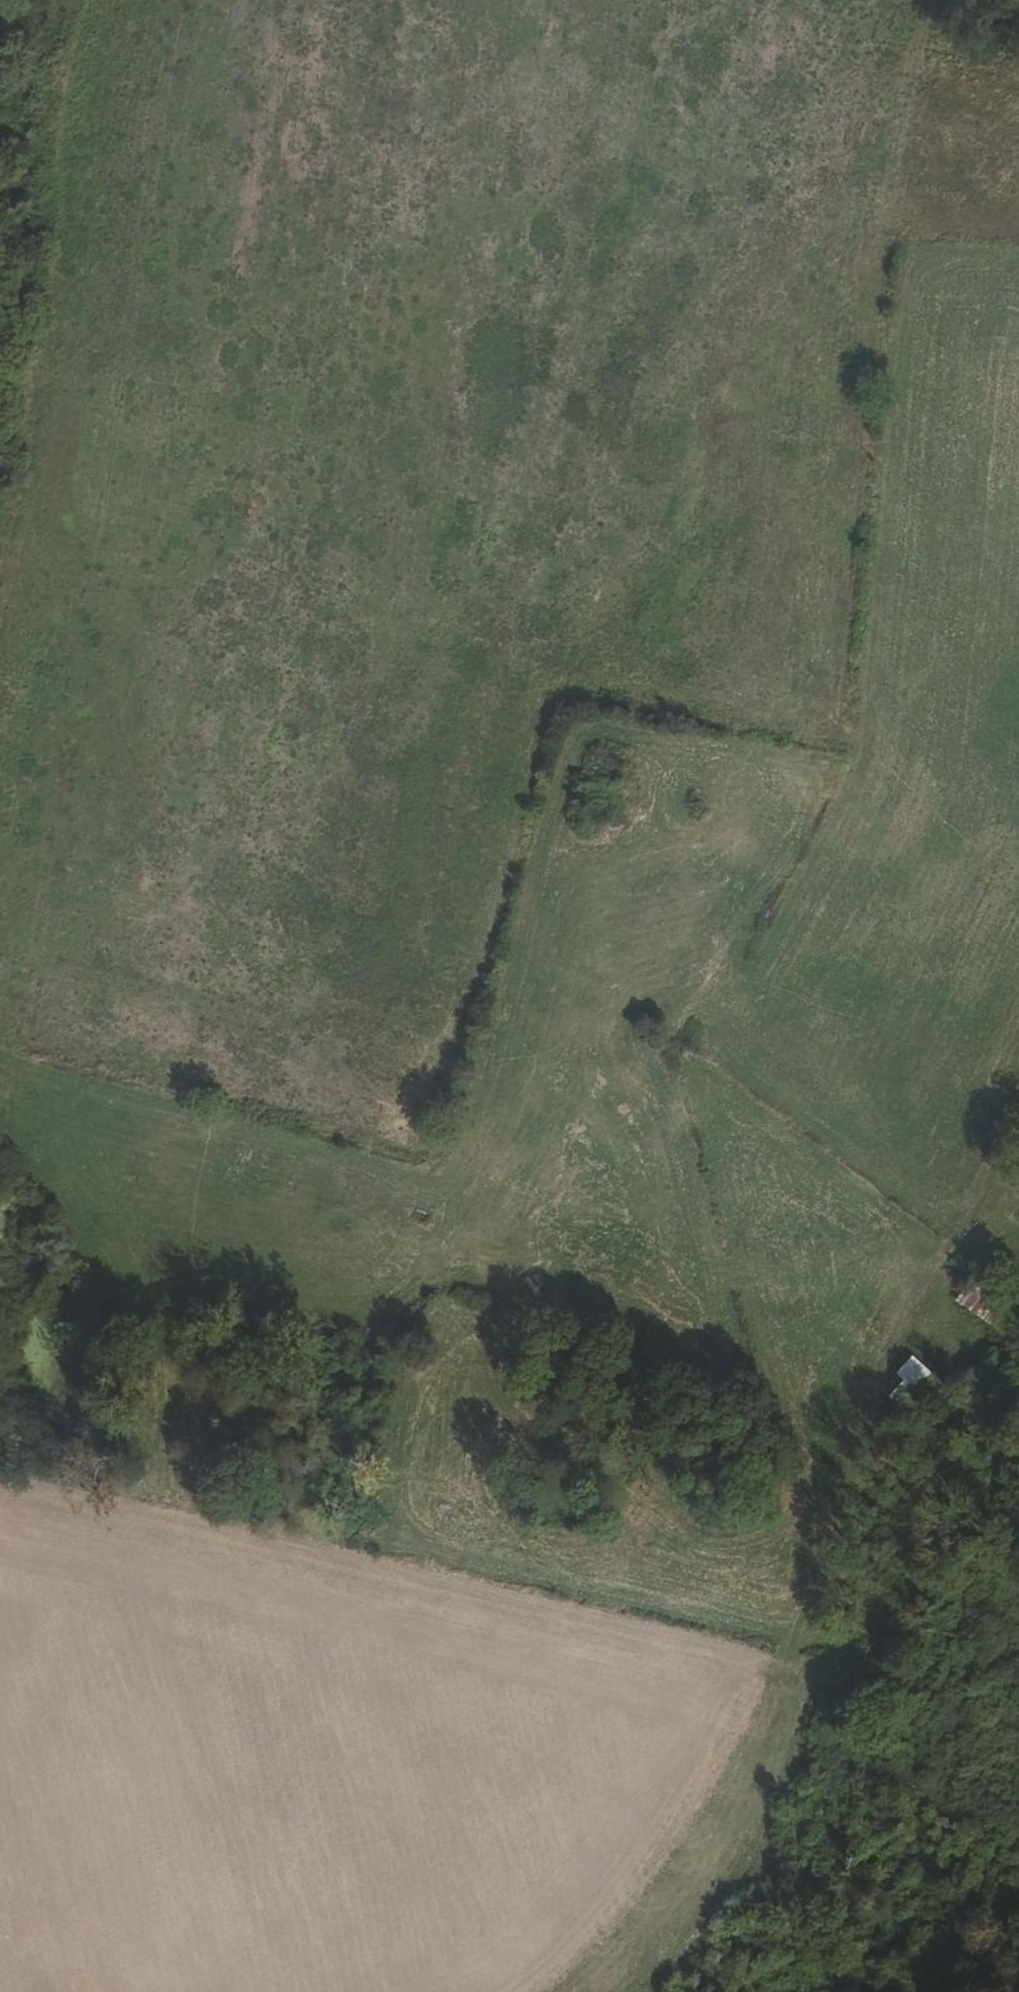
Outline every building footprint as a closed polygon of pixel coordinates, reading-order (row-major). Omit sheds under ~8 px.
[(891,1374),(923,1399),(939,1379),(907,1354),(891,1374)]
